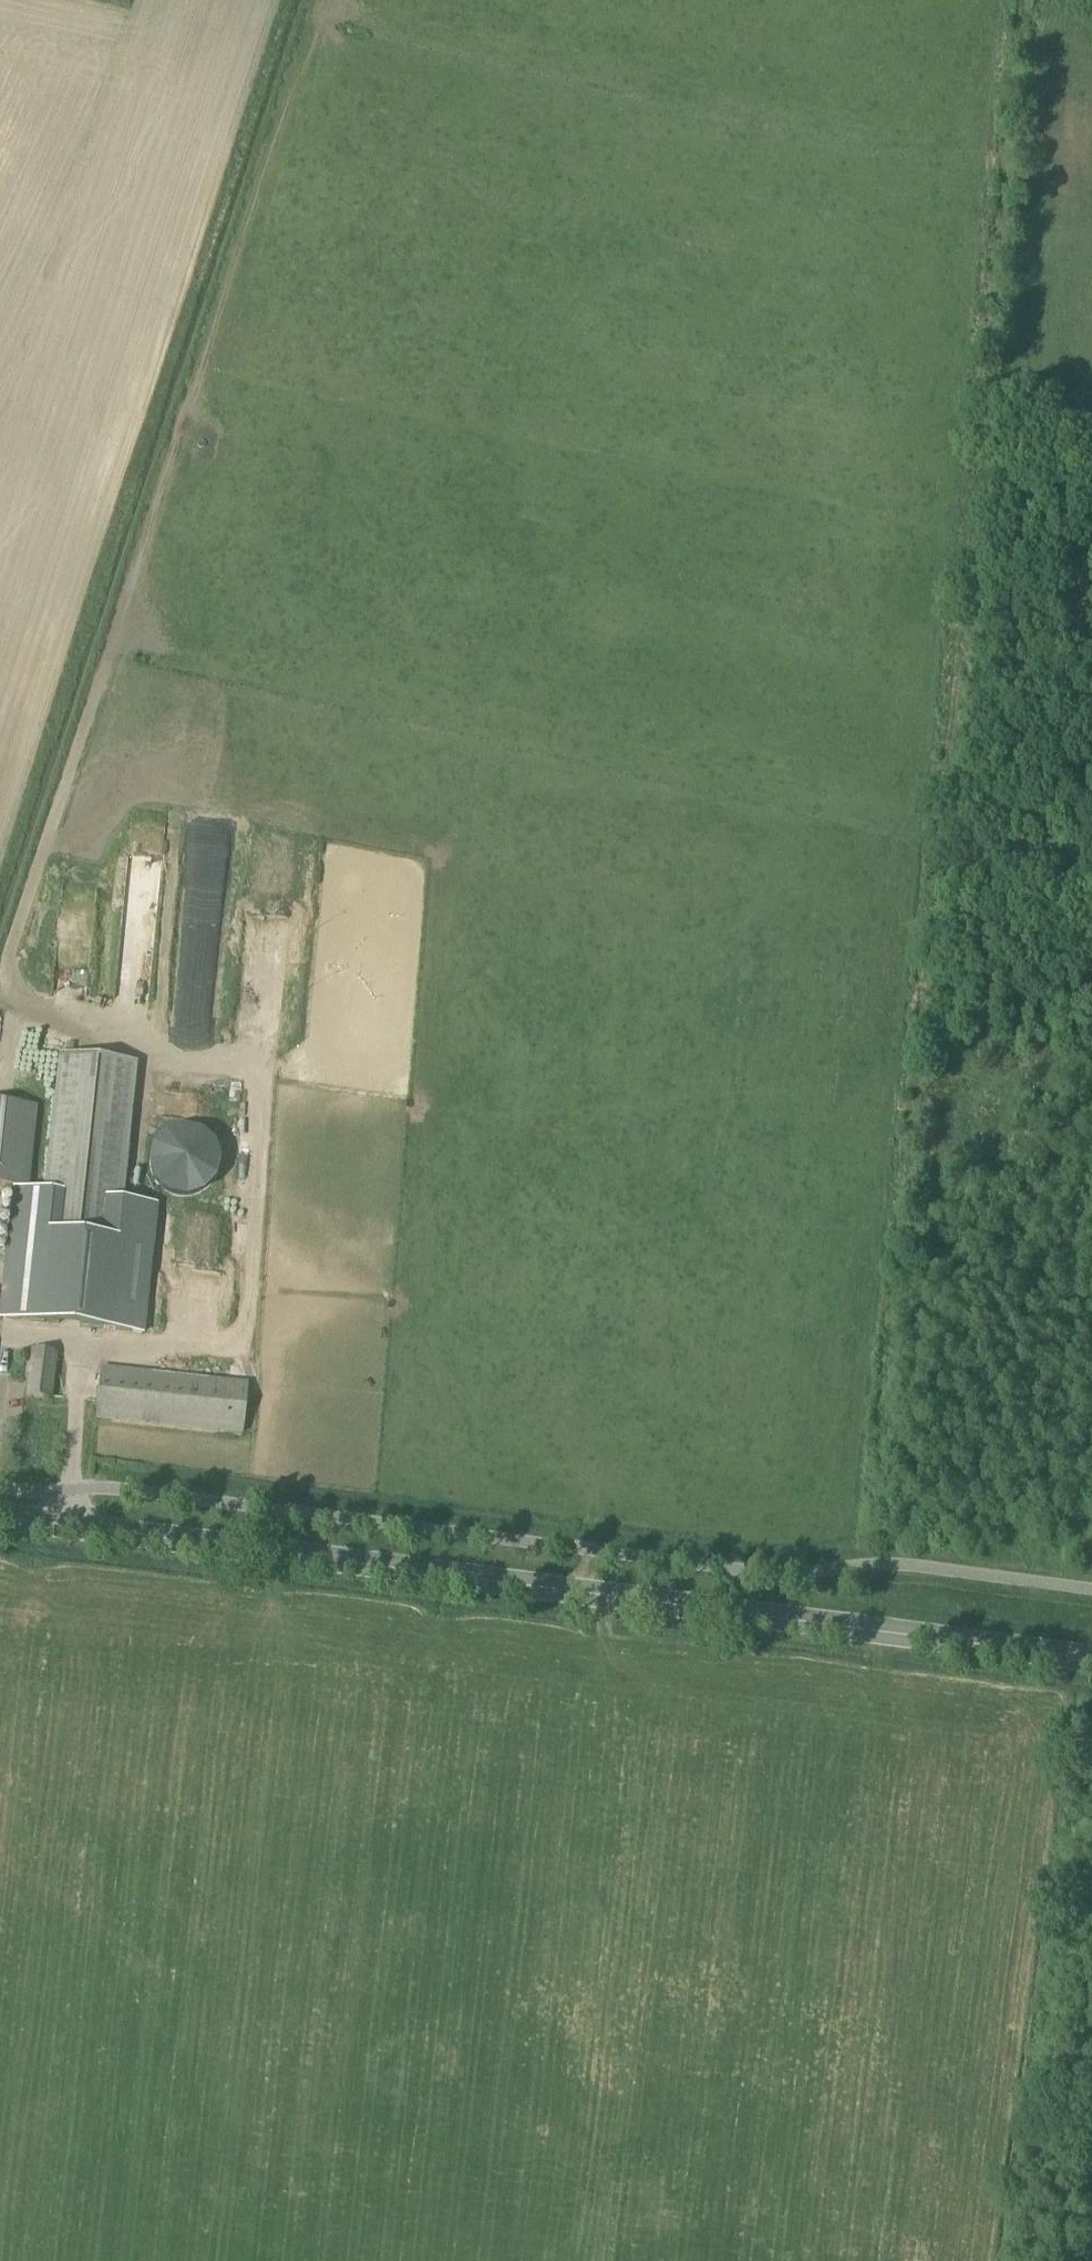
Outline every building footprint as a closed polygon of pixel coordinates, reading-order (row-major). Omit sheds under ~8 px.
[(150,959),(150,941),(123,941),(123,959),(150,959)] [(216,1007),(215,985),(205,986),(207,1008),(216,1007)] [(49,1194),(18,1191),(5,1320),(144,1334),(158,1204),(118,1200),(132,1066),(63,1059),(49,1194)] [(27,1189),(36,1107),(0,1104),(0,1186),(27,1189)] [(167,1194),(186,1199),(204,1192),(217,1178),(220,1160),(214,1142),(201,1130),(182,1126),(164,1132),(152,1146),(148,1165),(153,1181),(167,1194)] [(25,1397),(51,1400),(55,1353),(30,1349),(25,1397)] [(201,1355),(195,1367),(209,1375),(216,1363),(201,1355)] [(96,1418),(242,1433),(247,1384),(101,1369),(96,1418)]
